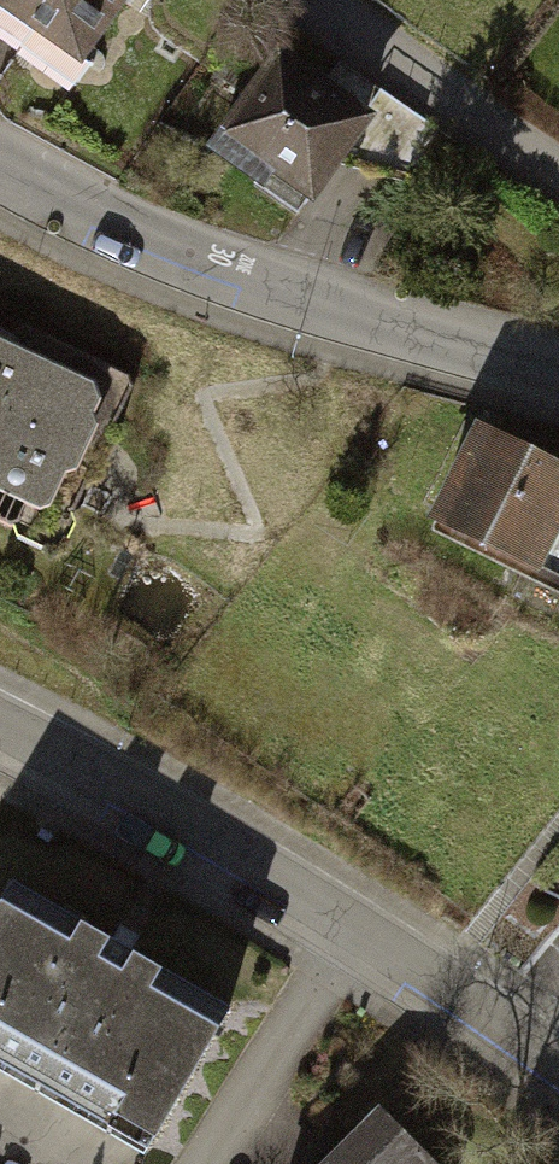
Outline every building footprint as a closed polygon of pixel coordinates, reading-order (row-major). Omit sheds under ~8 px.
[(73,50),(109,0),(4,0),(73,50)] [(218,139),(301,197),(361,113),(277,55),(218,139)] [(50,557),(98,457),(127,396),(0,336),(0,533),(50,557)] [(558,599),(558,597),(558,475),(475,435),(427,535),(558,599)] [(142,1161),(217,1028),(0,907),(0,1082),(142,1161)] [(329,1163),(415,1163),(372,1121),(329,1163)]
